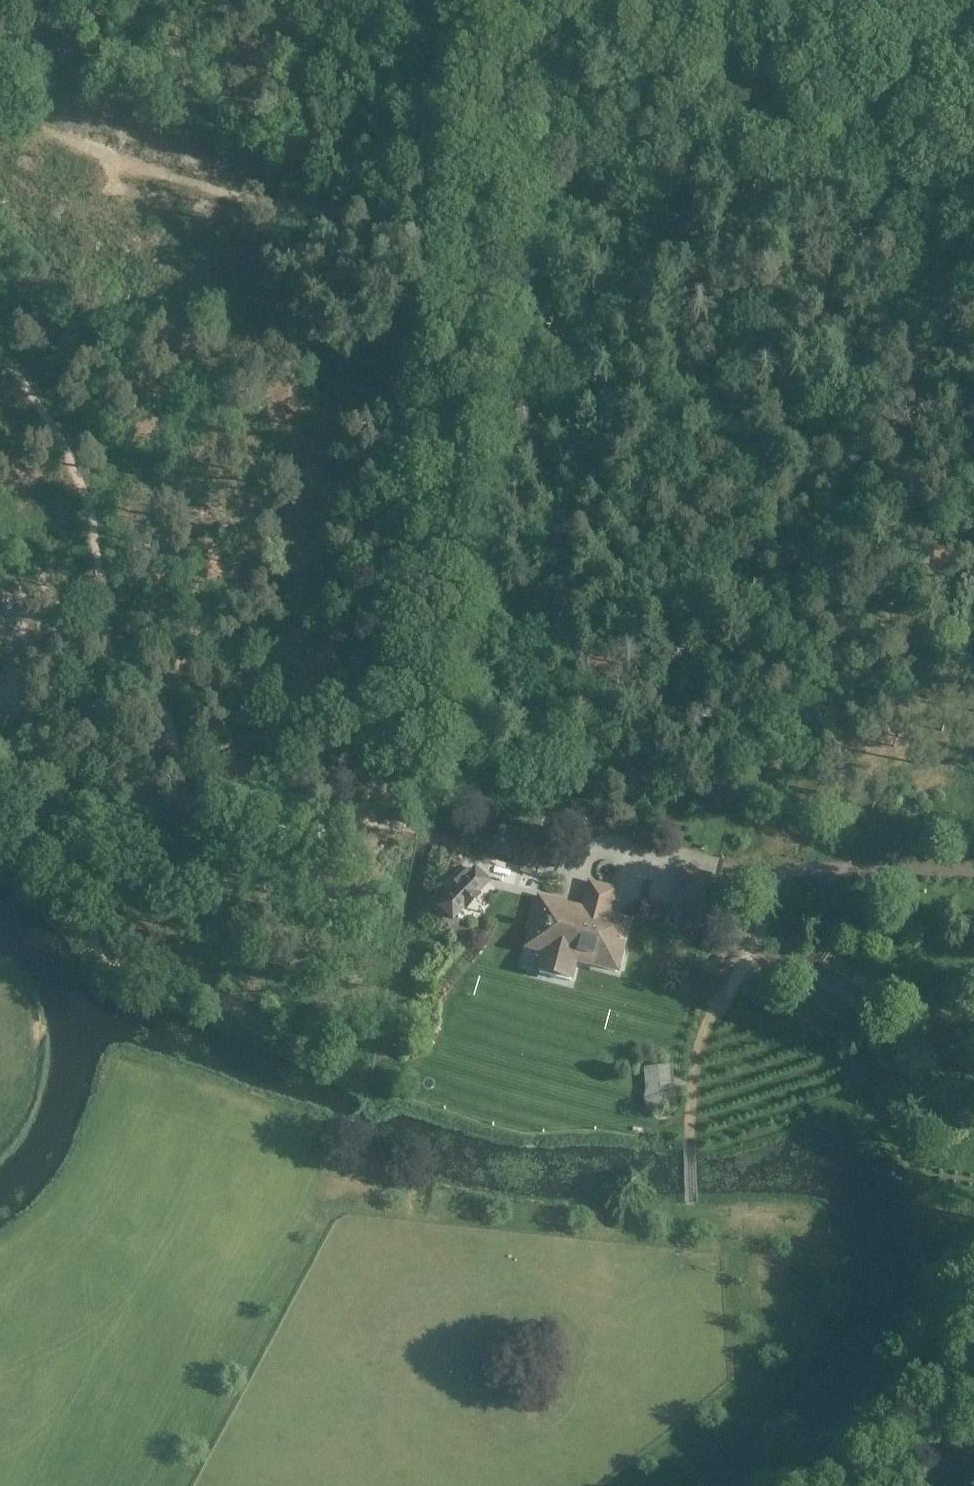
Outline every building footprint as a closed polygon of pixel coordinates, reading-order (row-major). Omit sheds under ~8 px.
[(486,856),(511,861),(514,847),(488,842),(486,856)] [(709,874),(681,867),(672,905),(700,912),(709,874)] [(458,887),(440,907),(453,919),(489,881),(475,869),(471,874),(468,870),(455,884),(458,887)] [(622,951),(628,924),(611,919),(618,891),(588,884),(581,911),(539,901),(537,912),(534,911),(530,926),(533,927),(527,950),(544,954),(539,974),(569,982),(574,962),(616,972),(618,966),(620,966),(624,951),(622,951)] [(647,1111),(666,1118),(677,1110),(671,1064),(643,1067),(645,1090),(643,1098),(647,1111)]
